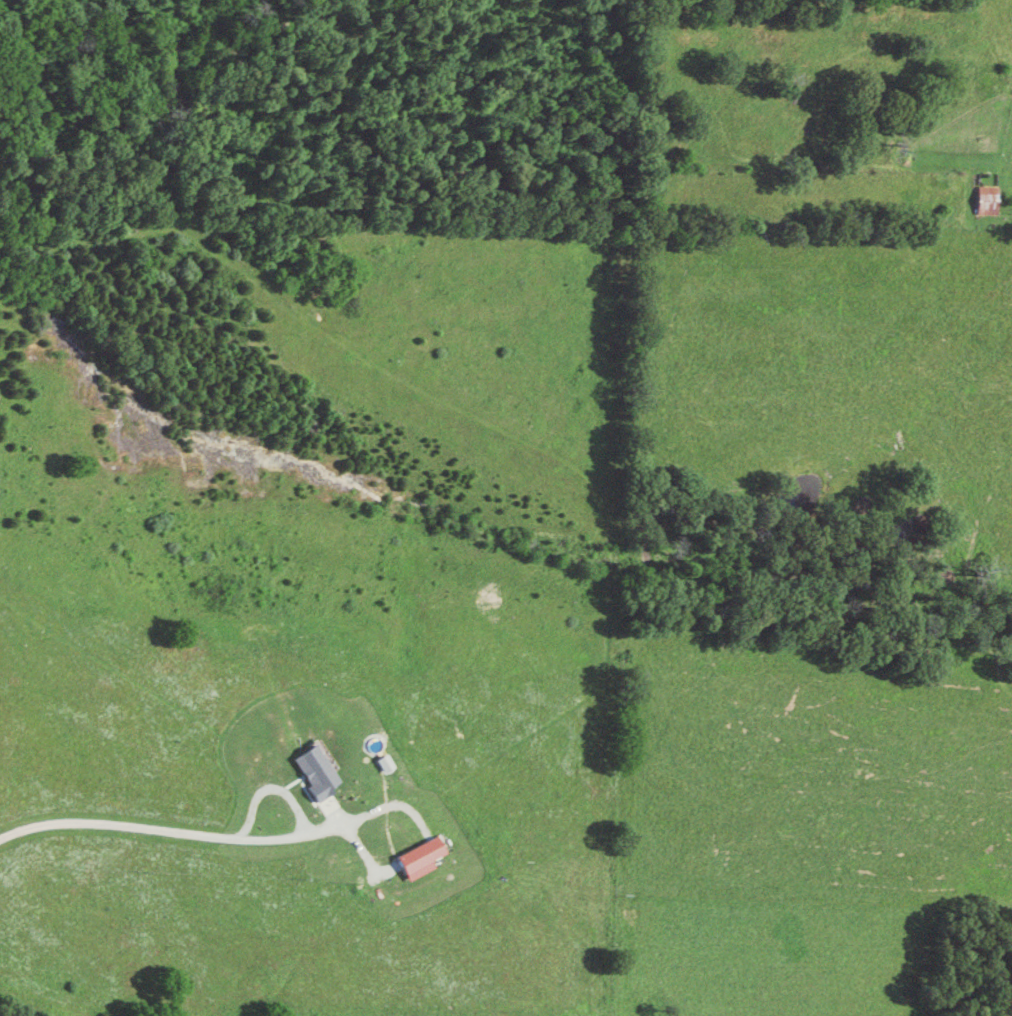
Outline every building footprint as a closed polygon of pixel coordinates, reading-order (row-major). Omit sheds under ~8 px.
[(1006,214),(1006,186),(986,186),(985,213),(1006,214)] [(299,757),(318,784),(314,787),(324,802),(339,791),(337,787),(347,780),(321,742),(299,757)] [(444,866),(440,859),(454,852),(445,834),(404,855),(417,880),(444,866)]
